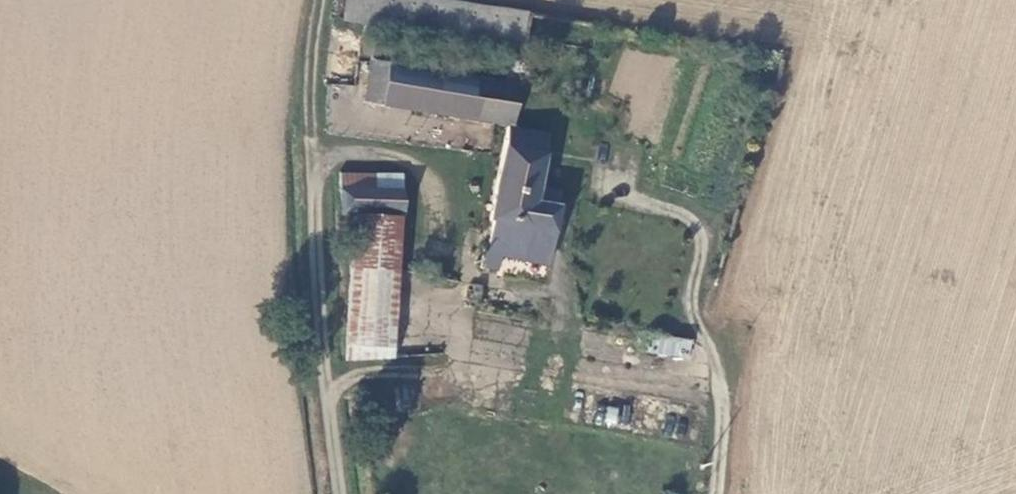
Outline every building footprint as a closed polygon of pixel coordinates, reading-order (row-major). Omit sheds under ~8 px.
[(410,0),(350,0),(346,25),(522,54),(527,19),(410,0)] [(511,131),(519,91),(372,65),(364,107),(508,131),(511,131)] [(502,252),(549,263),(560,204),(536,201),(541,183),(548,138),(511,131),(508,131),(483,263),(499,266),(502,252)] [(341,215),(342,216),(405,217),(404,178),(341,174),(341,215)] [(564,188),(541,183),(536,201),(560,204),(564,188)] [(352,278),(347,364),(393,362),(400,222),(346,219),(352,278)] [(547,275),(549,263),(502,252),(499,266),(547,275)] [(654,335),(652,354),(690,358),(692,338),(654,335)] [(605,422),(626,425),(628,410),(607,407),(605,422)]
